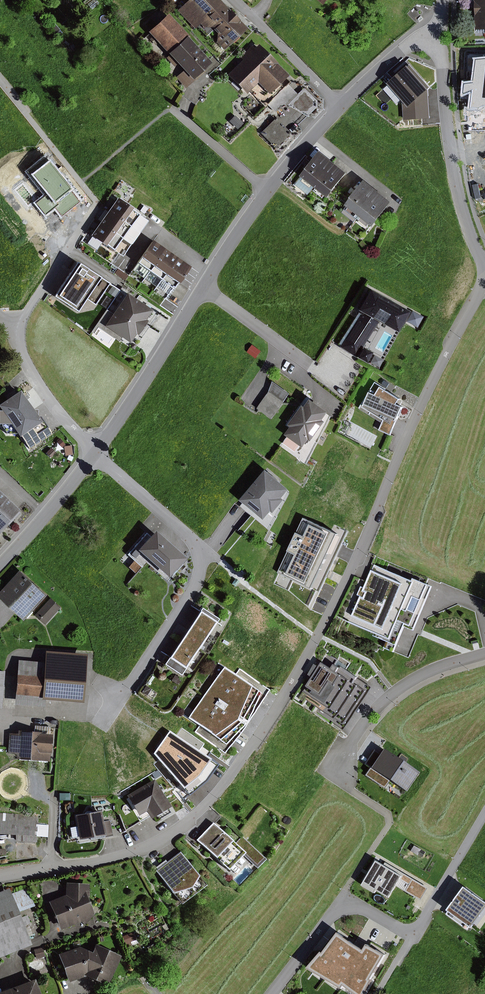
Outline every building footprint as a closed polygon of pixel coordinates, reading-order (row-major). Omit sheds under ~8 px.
[(97,0),(93,0),(88,4),(92,9),(99,3),(97,0)] [(179,10),(195,27),(200,23),(224,1),(223,0),(194,0),(193,1),(192,0),(190,0),(179,10)] [(477,24),(476,24),(476,33),(484,33),(484,0),(476,0),(477,24)] [(234,11),(224,1),(200,23),(205,27),(217,26),(234,11)] [(162,10),(155,16),(159,20),(166,14),(162,10)] [(234,11),(217,26),(217,29),(220,31),(220,40),(228,48),(251,27),(234,11)] [(170,53),(189,36),(190,35),(170,14),(150,32),(154,36),(151,39),(156,45),(159,42),(169,54),(170,53)] [(61,30),(55,24),(51,28),(57,34),(61,30)] [(176,77),(186,89),(207,70),(206,69),(213,63),(189,36),(170,53),(171,54),(167,58),(175,67),(179,63),(181,65),(179,67),(183,71),(176,77)] [(243,60),(228,75),(247,94),(259,83),(270,94),(290,75),(278,64),(279,63),(260,44),(256,48),(253,44),(240,57),(243,60)] [(475,60),(473,83),(465,85),(464,94),(472,90),(470,108),(477,109),(484,106),(484,59),(475,60)] [(428,88),(408,64),(386,83),(402,102),(403,120),(429,118),(427,89),(428,88)] [(298,94),(289,84),(268,104),(276,112),(285,107),(288,105),(298,94)] [(261,86),(257,90),(262,95),(266,91),(261,86)] [(305,88),(298,94),(288,105),(308,116),(320,104),(305,88)] [(244,124),(235,115),(229,121),(238,129),(244,124)] [(292,133),(277,118),(261,133),(276,148),(292,133)] [(336,162),(323,151),(296,185),(309,195),(317,186),(336,162)] [(336,162),(317,186),(331,198),(350,173),(336,162)] [(380,191),(368,181),(347,205),(349,207),(346,211),(357,219),(361,215),(380,191)] [(353,197),(358,191),(352,186),(347,192),(353,197)] [(394,202),(380,191),(361,215),(364,217),(361,220),(370,227),(372,224),(375,226),(394,202)] [(137,208),(121,197),(112,210),(143,231),(151,220),(136,209),(137,208)] [(143,231),(112,210),(104,221),(126,237),(135,243),(143,231)] [(117,249),(126,237),(104,221),(94,235),(95,235),(90,242),(100,249),(105,242),(110,245),(110,244),(117,249)] [(133,270),(145,278),(166,248),(154,240),(133,270)] [(166,248),(145,278),(158,287),(179,257),(166,248)] [(179,257),(158,287),(169,295),(174,288),(175,288),(179,282),(181,284),(193,267),(179,257)] [(96,305),(111,283),(78,262),(56,296),(80,312),(88,299),(96,305)] [(128,275),(118,269),(115,274),(125,280),(128,275)] [(119,291),(112,286),(108,293),(115,297),(119,291)] [(399,331),(410,310),(371,289),(359,310),(359,313),(340,344),(342,345),(341,347),(357,357),(369,339),(371,340),(376,332),(374,331),(380,321),(399,331)] [(107,309),(92,332),(94,334),(99,327),(120,341),(123,337),(131,343),(137,334),(140,336),(150,321),(147,320),(154,310),(129,293),(114,314),(107,309)] [(424,317),(413,311),(407,322),(418,328),(424,317)] [(262,351),(253,345),(248,352),(257,358),(262,351)] [(374,352),(364,347),(359,358),(368,363),(374,352)] [(384,360),(375,355),(371,363),(380,368),(384,360)] [(270,392),(257,409),(272,419),(291,394),(274,381),(270,392)] [(403,399),(376,382),(360,408),(383,423),(380,430),(393,436),(406,407),(400,404),(403,399)] [(0,405),(0,406),(3,411),(0,411),(0,424),(12,424),(21,437),(22,436),(31,449),(53,435),(41,417),(41,418),(39,415),(39,410),(35,409),(22,390),(0,405)] [(331,412),(314,399),(308,407),(305,405),(291,425),(293,427),(287,435),(289,436),(284,444),(296,452),(302,445),(305,448),(311,439),(314,441),(328,422),(325,420),(331,412)] [(259,407),(253,403),(250,408),(255,411),(259,407)] [(353,424),(346,420),(340,432),(347,436),(353,424)] [(57,442),(62,448),(66,445),(61,439),(57,442)] [(73,455),(72,446),(64,447),(65,450),(66,456),(73,455)] [(292,489),(269,470),(243,500),(266,520),(274,511),(276,513),(287,500),(285,498),(292,489)] [(21,513),(19,511),(21,510),(0,490),(0,535),(21,513)] [(335,534),(301,518),(275,572),(309,588),(335,534)] [(167,581),(187,558),(157,531),(152,537),(147,533),(128,555),(134,561),(129,567),(136,573),(146,562),(167,581)] [(415,580),(376,564),(369,581),(356,576),(340,616),(378,632),(377,635),(389,640),(386,648),(397,652),(408,627),(416,630),(435,586),(416,578),(415,580)] [(51,596),(23,571),(0,596),(28,621),(51,596)] [(63,608),(52,598),(36,615),(47,625),(63,608)] [(183,676),(220,619),(203,608),(165,665),(183,676)] [(46,663),(19,660),(15,704),(46,707),(46,700),(84,703),(88,655),(47,651),(46,663)] [(334,668),(324,662),(321,667),(317,664),(310,674),(314,677),(300,698),(306,701),(307,699),(317,706),(314,710),(345,730),(372,687),(359,679),(360,677),(343,666),(342,667),(337,664),(334,668)] [(262,693),(225,667),(189,718),(227,745),(248,722),(262,693)] [(182,679),(176,675),(172,681),(179,685),(182,679)] [(148,695),(152,689),(147,685),(142,692),(148,695)] [(51,762),(53,735),(50,734),(51,727),(36,726),(35,732),(19,730),(19,734),(10,733),(9,753),(17,754),(17,759),(51,762)] [(219,765),(170,731),(155,753),(189,795),(207,781),(219,765)] [(424,771),(387,745),(372,765),(409,792),(424,771)] [(140,816),(147,811),(152,819),(172,807),(155,779),(127,796),(140,816)] [(105,821),(103,810),(76,815),(80,840),(91,838),(91,840),(113,836),(110,820),(105,821)] [(39,815),(0,812),(0,834),(16,835),(16,841),(37,843),(39,815)] [(235,843),(214,823),(197,840),(229,871),(244,855),(258,869),(267,859),(242,836),(235,843)] [(200,876),(181,851),(168,862),(166,860),(156,867),(158,869),(156,871),(174,894),(193,888),(200,876)] [(405,873),(379,857),(364,880),(390,896),(405,873)] [(90,896),(91,884),(67,882),(67,895),(50,901),(62,930),(82,922),(86,925),(95,914),(88,896),(90,896)] [(10,888),(8,889),(6,884),(0,886),(0,959),(33,946),(25,926),(30,924),(27,916),(22,918),(20,912),(35,906),(28,887),(12,893),(10,888)] [(468,886),(447,915),(468,930),(471,926),(474,928),(484,914),(484,899),(468,886)] [(157,917),(144,925),(151,937),(164,930),(157,917)] [(362,993),(367,993),(376,977),(374,976),(388,952),(370,941),(367,947),(341,929),(326,949),(324,948),(310,966),(345,986),(347,983),(362,993)] [(138,943),(134,932),(122,936),(126,947),(138,943)] [(156,948),(153,943),(147,947),(149,952),(156,948)] [(122,956),(96,944),(92,953),(86,976),(108,986),(122,956)] [(43,947),(34,950),(37,959),(46,957),(43,947)] [(80,947),(59,954),(69,983),(86,976),(92,953),(80,947)] [(36,979),(0,993),(42,993),(36,979)]
